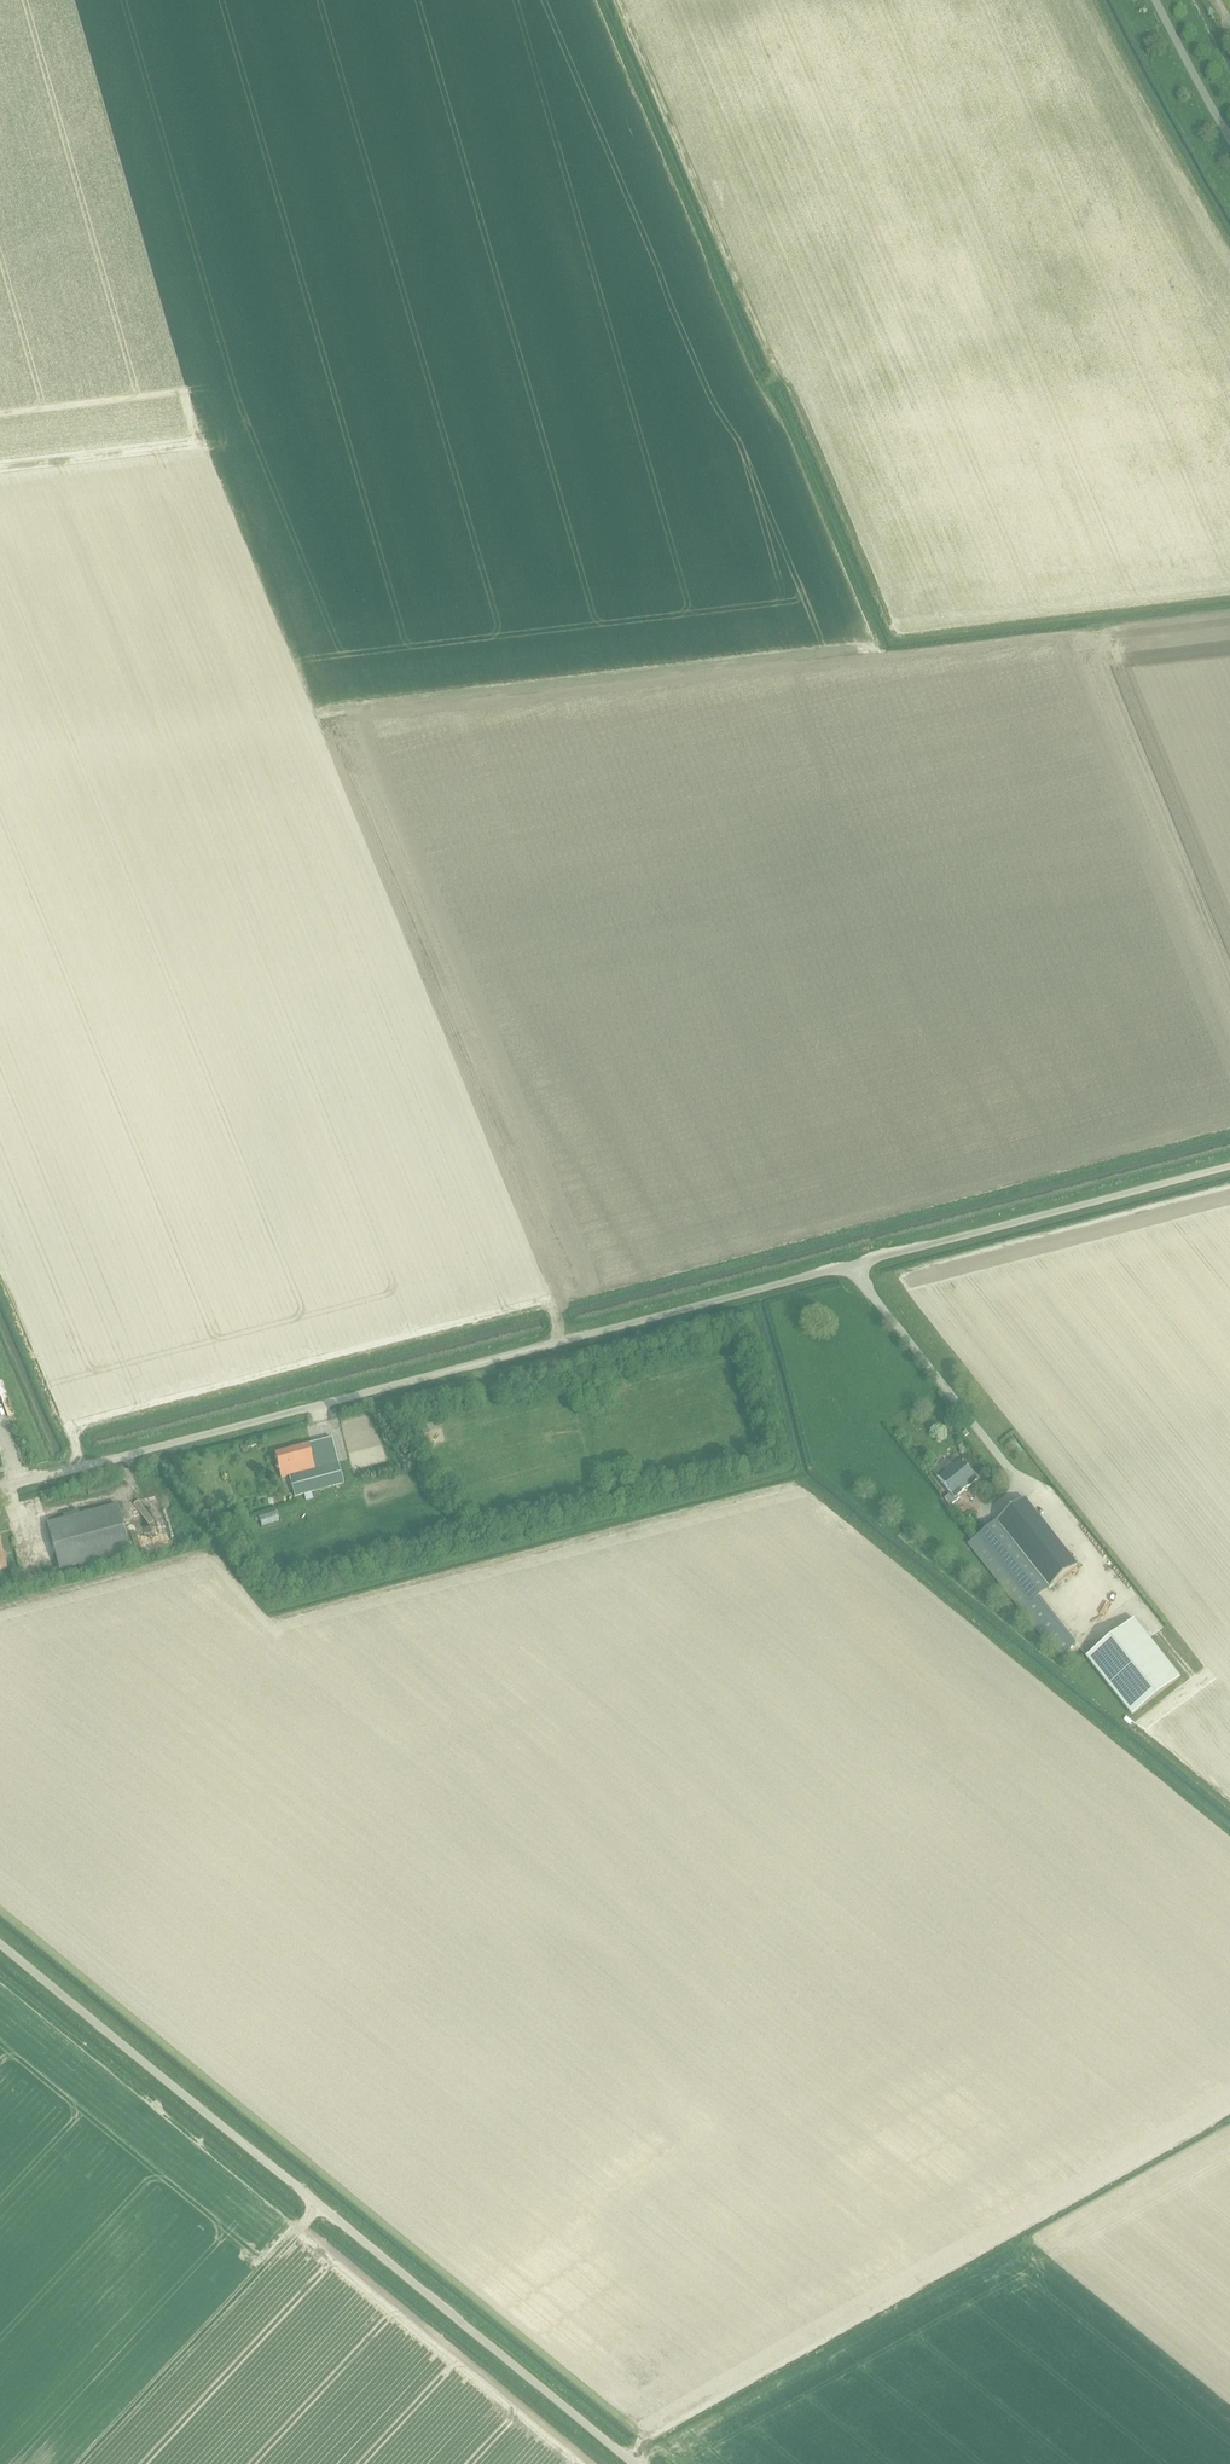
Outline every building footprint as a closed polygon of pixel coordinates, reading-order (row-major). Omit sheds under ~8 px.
[(423,1434),(426,1444),(432,1443),(430,1432),(423,1434)] [(382,1439),(389,1448),(394,1445),(387,1435),(382,1439)] [(331,1438),(312,1443),(274,1453),(281,1478),(289,1476),(294,1496),(311,1492),(343,1483),(331,1438)] [(937,1477),(951,1494),(945,1498),(951,1505),(960,1498),(957,1496),(977,1480),(960,1459),(937,1477)] [(973,1540),(968,1544),(1021,1611),(1039,1597),(1078,1566),(1025,1499),(977,1537),(973,1540)] [(47,1523),(56,1559),(59,1570),(78,1565),(80,1574),(102,1568),(100,1559),(130,1551),(117,1505),(47,1523)] [(1076,1644),(1039,1597),(1021,1611),(1042,1638),(1043,1639),(1045,1637),(1060,1656),(1076,1644)] [(1086,1657),(1129,1711),(1131,1715),(1179,1677),(1134,1619),(1086,1657)]
